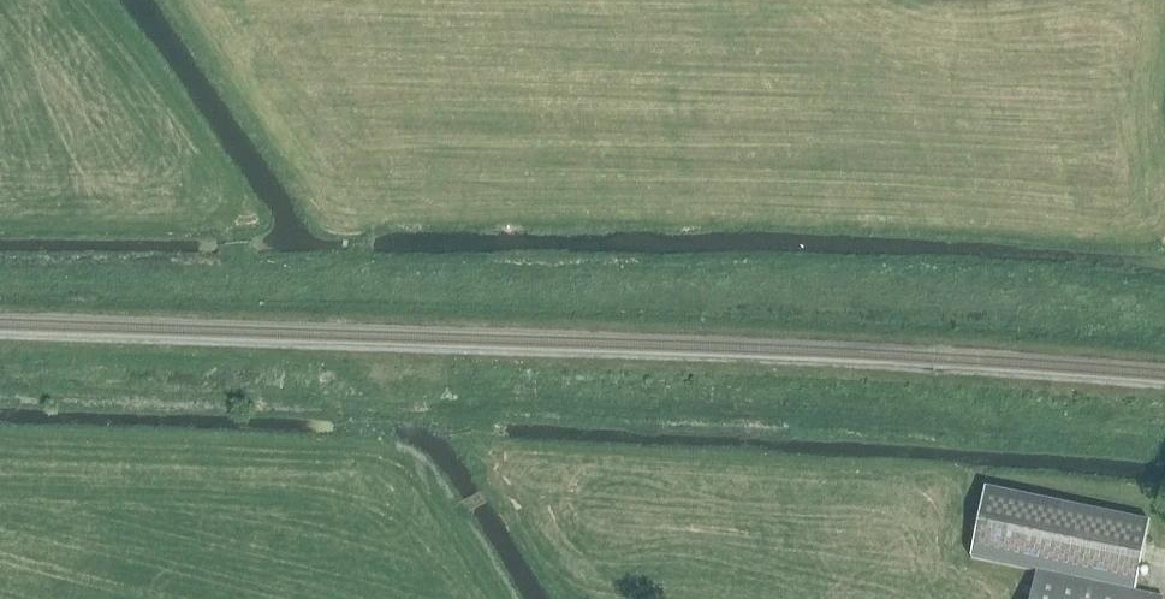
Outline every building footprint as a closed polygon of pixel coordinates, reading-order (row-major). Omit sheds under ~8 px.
[(1030,598),(1162,598),(1163,598),(1134,592),(1149,522),(985,488),(970,557),(1036,571),(1030,598)]
